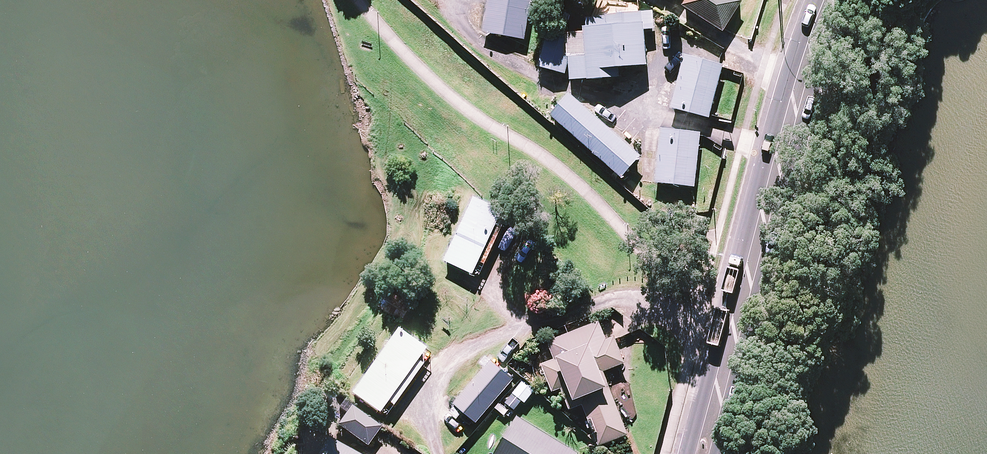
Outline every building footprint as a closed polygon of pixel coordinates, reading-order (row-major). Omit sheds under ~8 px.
[(483,33),(523,40),(530,0),(489,0),(483,33)] [(682,6),(722,32),(740,2),(736,0),(686,0),(682,6)] [(569,75),(569,81),(618,80),(618,67),(647,67),(646,31),(655,31),(655,11),(634,12),(634,2),(606,3),(606,15),(570,17),(550,11),(539,69),(569,75)] [(721,67),(685,57),(671,109),(708,118),(721,67)] [(638,158),(566,94),(548,115),(620,178),(638,158)] [(699,135),(660,131),(655,183),(694,187),(699,135)] [(507,214),(474,198),(444,261),(477,277),(507,214)] [(411,304),(389,291),(378,309),(401,321),(411,304)] [(605,340),(598,322),(547,342),(554,360),(542,365),(552,389),(559,387),(568,408),(582,403),(599,446),(627,435),(601,372),(623,363),(613,337),(605,340)] [(424,352),(397,333),(351,396),(378,416),(386,404),(392,408),(422,367),(416,363),(424,352)] [(512,380),(490,361),(473,381),(483,390),(476,398),(465,389),(453,403),(475,423),(512,380)] [(367,447),(379,428),(336,402),(328,415),(341,423),(337,429),(367,447)] [(516,418),(504,438),(506,439),(496,453),(575,453),(516,418)] [(327,441),(319,453),(350,453),(327,441)]
